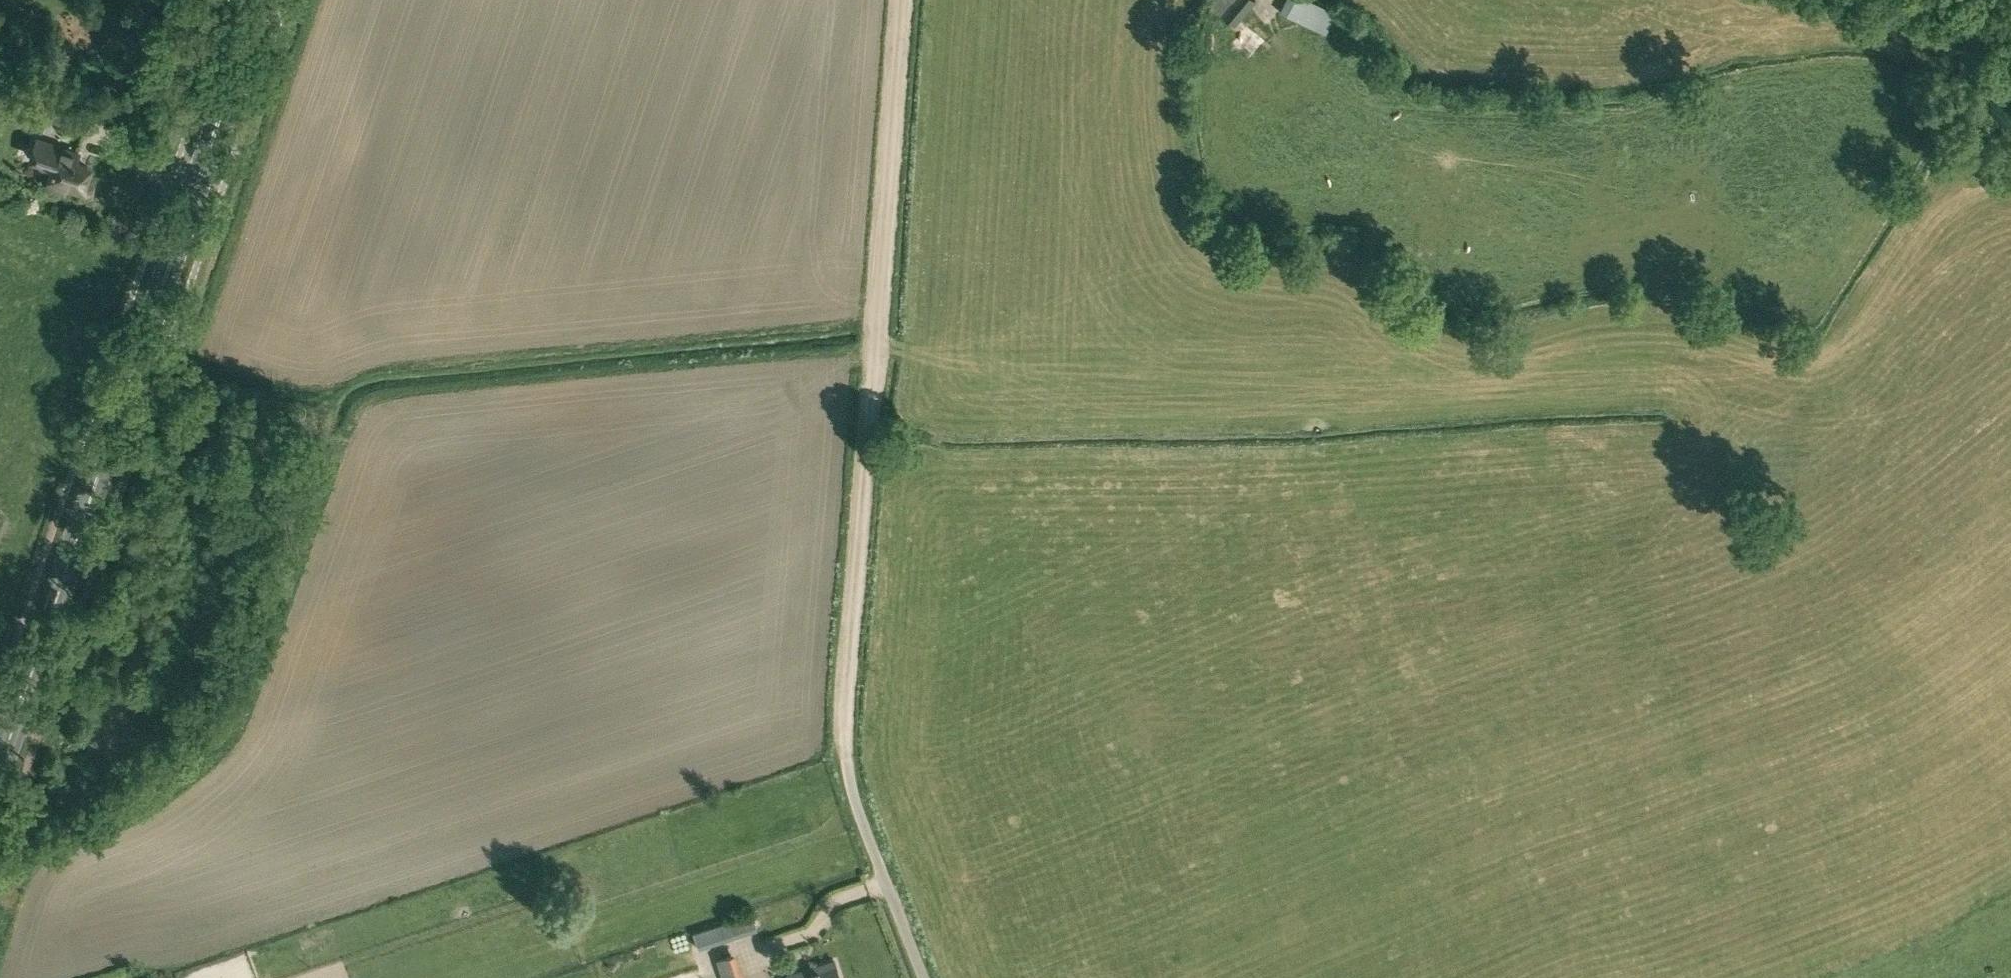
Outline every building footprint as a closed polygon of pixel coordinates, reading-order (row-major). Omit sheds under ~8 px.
[(1234,24),(1254,0),(1232,0),(1221,13),(1234,24)] [(1279,10),(1325,35),(1336,14),(1311,0),(1284,0),(1279,10)] [(52,103),(47,119),(88,133),(92,117),(52,103)] [(76,161),(79,153),(40,141),(35,156),(46,159),(45,163),(55,166),(51,180),(53,180),(52,183),(65,187),(66,184),(88,190),(92,188),(94,183),(92,179),(87,177),(91,165),(76,161)] [(752,913),(716,925),(721,941),(757,929),(752,913)] [(834,959),(788,975),(789,977),(840,977),(834,959)]
